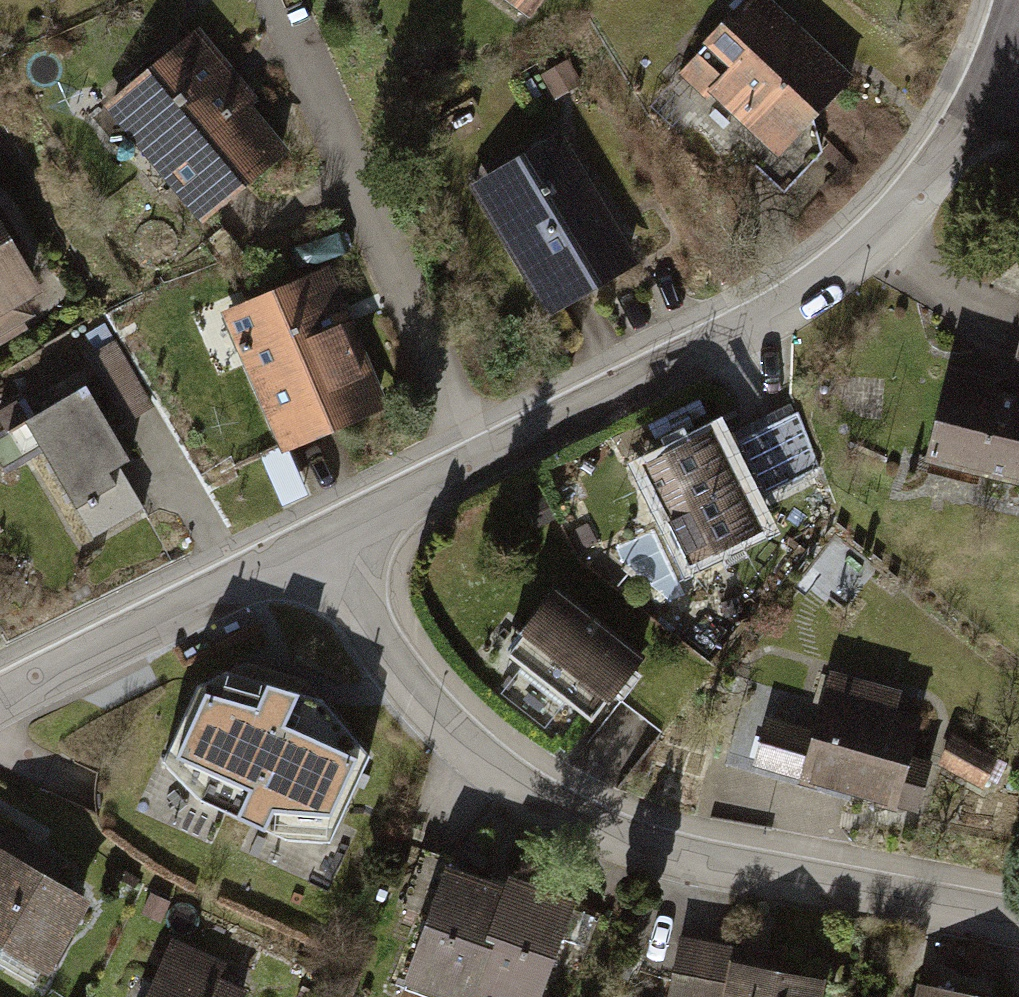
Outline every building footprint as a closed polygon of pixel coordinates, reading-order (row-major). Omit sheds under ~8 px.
[(530,31),(554,0),(489,0),(530,31)] [(776,0),(751,0),(678,79),(798,189),(841,142),(827,129),(868,84),(776,0)] [(301,153),(203,35),(106,115),(203,233),(301,153)] [(576,132),(470,191),(547,329),(653,270),(576,132)] [(0,218),(0,339),(54,306),(0,218)] [(336,272),(218,325),(283,469),(401,416),(336,272)] [(936,366),(907,474),(1018,504),(1018,314),(996,401),(984,398),(989,380),(936,366)] [(11,438),(0,445),(0,457),(8,471),(30,459),(88,559),(154,521),(127,474),(136,469),(91,392),(38,423),(26,403),(0,419),(11,438)] [(721,427),(623,472),(670,572),(769,526),(755,496),(817,466),(789,406),(726,435),(721,427)] [(633,656),(548,590),(523,622),(512,613),(478,656),(573,731),(601,697),(617,709),(640,680),(624,668),(633,656)] [(901,692),(829,670),(815,714),(807,712),(800,736),(758,723),(743,773),(909,824),(927,766),(908,761),(920,720),(895,712),(901,692)] [(320,849),(359,762),(308,702),(207,672),(176,689),(146,762),(190,808),(270,842),(320,849)] [(1002,764),(951,738),(935,768),(987,794),(1002,764)] [(1,856),(13,834),(0,827),(0,960),(1,961),(0,962),(0,973),(41,996),(50,996),(99,913),(1,856)] [(587,907),(511,878),(505,895),(452,876),(457,863),(418,848),(392,917),(431,932),(411,985),(442,996),(553,996),(587,907)] [(674,941),(664,996),(831,996),(833,986),(742,969),(744,954),(674,941)] [(179,944),(155,996),(253,996),(254,994),(227,982),(233,968),(179,944)]
